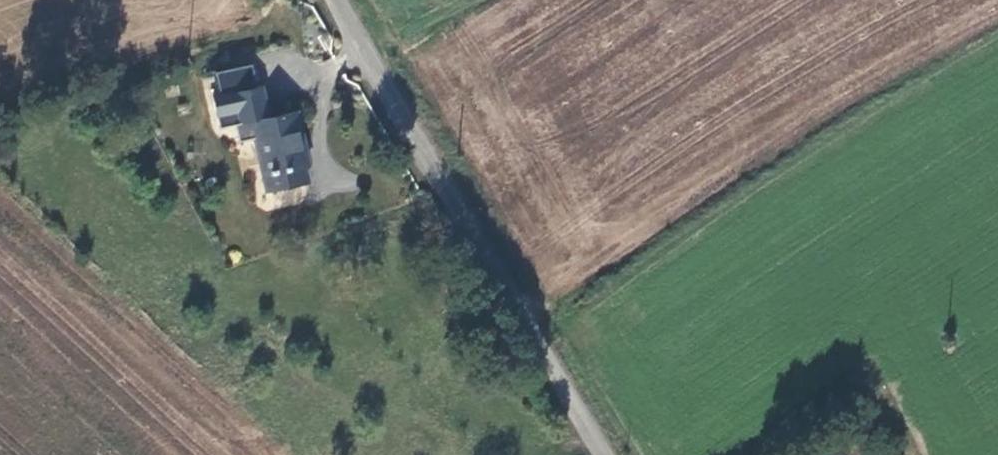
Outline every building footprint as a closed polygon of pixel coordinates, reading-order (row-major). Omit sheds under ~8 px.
[(314,183),(300,112),(270,118),(265,89),(214,98),(218,118),(237,114),(240,128),(252,126),(265,192),(314,183)]
